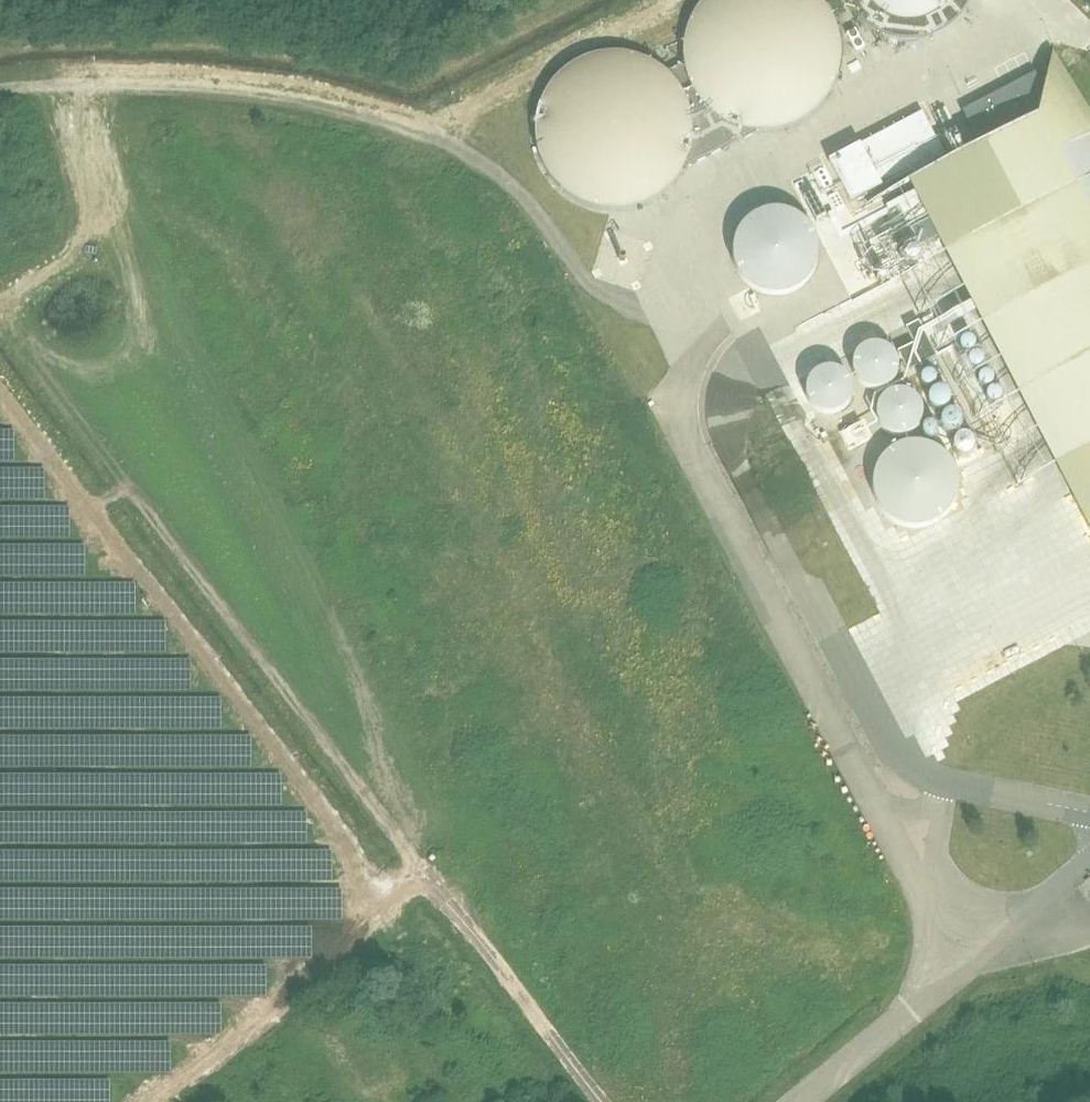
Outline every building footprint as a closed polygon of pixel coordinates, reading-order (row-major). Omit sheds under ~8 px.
[(1034,73),(960,111),(977,142),(1047,106),(1035,83),(1038,81),(1034,73)] [(1074,509),(1089,540),(1089,116),(1078,95),(865,206),(881,241),(899,276),(898,277),(916,312),(915,313),(935,351),(936,351),(954,386),(956,385),(974,420),(977,419),(995,454),(998,453),(1035,522),(1070,503),(1074,509)] [(850,203),(944,154),(922,112),(828,161),(850,203)] [(936,355),(918,320),(905,327),(913,343),(897,351),(907,370),(936,355)]
